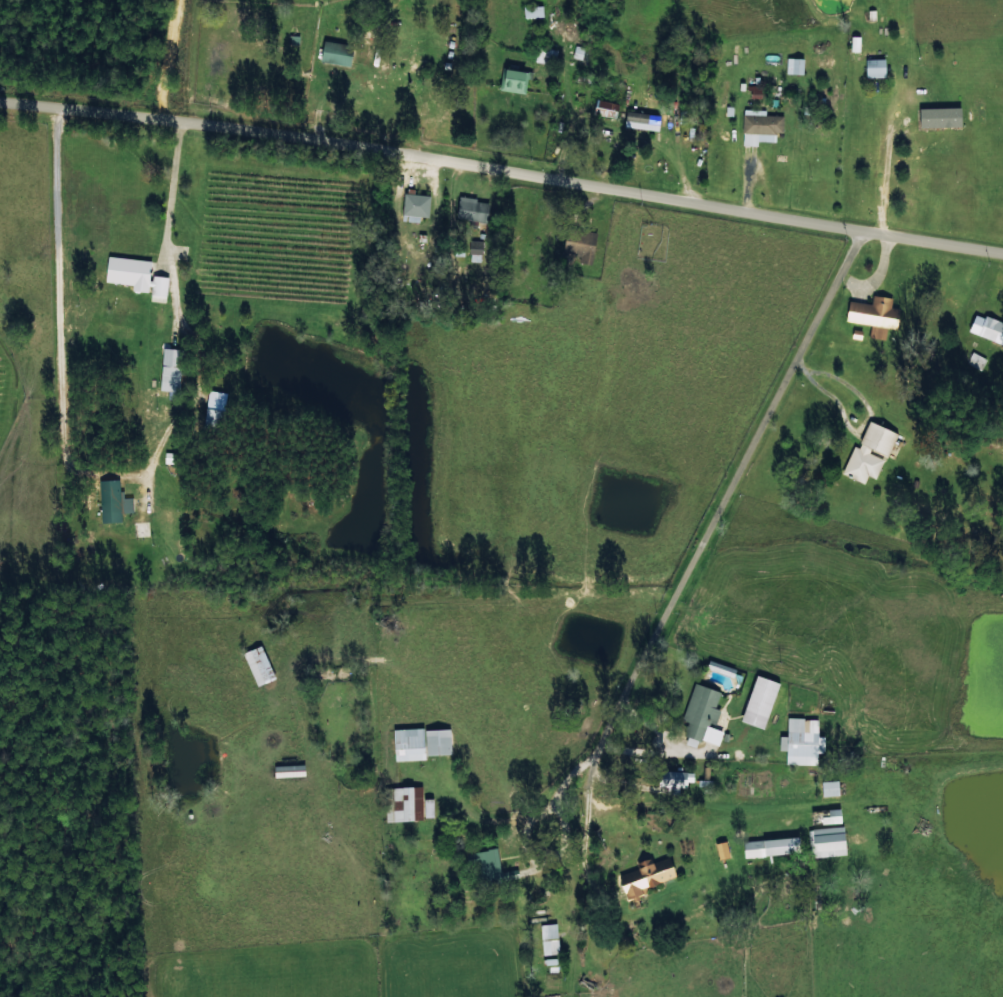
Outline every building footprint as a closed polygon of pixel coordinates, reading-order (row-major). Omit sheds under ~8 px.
[(524,7),(524,18),(543,17),(542,6),(524,7)] [(859,52),(859,37),(851,37),(851,52),(859,52)] [(344,51),(345,45),(324,41),(320,61),(349,66),(352,53),(344,51)] [(876,52),(865,53),(866,78),(886,77),(885,59),(876,60),(876,52)] [(786,74),(803,74),(804,58),(787,58),(786,74)] [(529,71),(502,69),(500,91),(527,93),(529,71)] [(617,117),(618,102),(596,100),(594,115),(617,117)] [(660,116),(626,111),(624,126),(658,132),(660,116)] [(403,222),(420,222),(420,217),(429,217),(430,195),(403,195),(403,222)] [(486,223),(490,202),(460,197),(456,222),(477,226),(478,222),(486,223)] [(573,250),(571,259),(592,262),(597,233),(570,229),(567,249),(573,250)] [(482,241),(470,241),(470,262),(481,262),(482,241)] [(105,282),(132,285),(132,291),(150,293),(149,301),(166,303),(169,277),(151,275),(152,260),(108,256),(105,282)] [(849,301),(846,322),(871,326),(869,338),(885,340),(887,329),(896,330),(899,309),(891,308),(892,298),(873,295),(871,305),(849,301)] [(976,313),(969,332),(1002,345),(1002,323),(976,313)] [(161,391),(169,391),(168,399),(179,399),(181,349),(162,348),(161,391)] [(222,429),(224,409),(205,407),(203,427),(222,429)] [(884,459),(870,453),(871,449),(888,456),(898,432),(869,421),(857,448),(853,446),(842,474),(864,483),(867,475),(876,478),(884,459)] [(121,521),(121,512),(133,512),(132,497),(121,497),(121,479),(99,480),(101,522),(121,521)] [(274,680),(263,645),(245,651),(255,685),(274,680)] [(764,728),(779,682),(756,674),(741,721),(764,728)] [(719,745),(723,729),(715,727),(720,709),(715,708),(720,691),(694,683),(680,734),(719,745)] [(786,764),(817,765),(817,752),(824,752),(825,736),(818,736),(818,718),(788,718),(787,736),(779,735),(779,750),(786,750),(786,764)] [(451,728),(394,729),(395,760),(426,760),(426,754),(451,754),(451,728)] [(694,772),(659,771),(658,786),(666,787),(666,794),(679,794),(679,784),(693,784),(694,772)] [(839,796),(838,780),(821,781),(822,796),(839,796)] [(387,821),(423,820),(422,786),(388,787),(388,800),(386,800),(387,821)] [(433,799),(423,799),(423,817),(433,817),(433,799)] [(810,810),(811,824),(841,823),(841,809),(810,810)] [(846,855),(844,827),(812,828),(813,857),(846,855)] [(745,858),(800,851),(798,836),(743,842),(745,858)] [(719,859),(729,857),(726,841),(715,843),(719,859)] [(502,877),(498,848),(468,852),(470,866),(476,865),(478,880),(502,877)] [(676,877),(669,854),(637,864),(638,869),(620,875),(630,907),(639,904),(637,896),(643,894),(641,888),(676,877)] [(542,954),(559,954),(557,924),(541,924),(542,954)]
